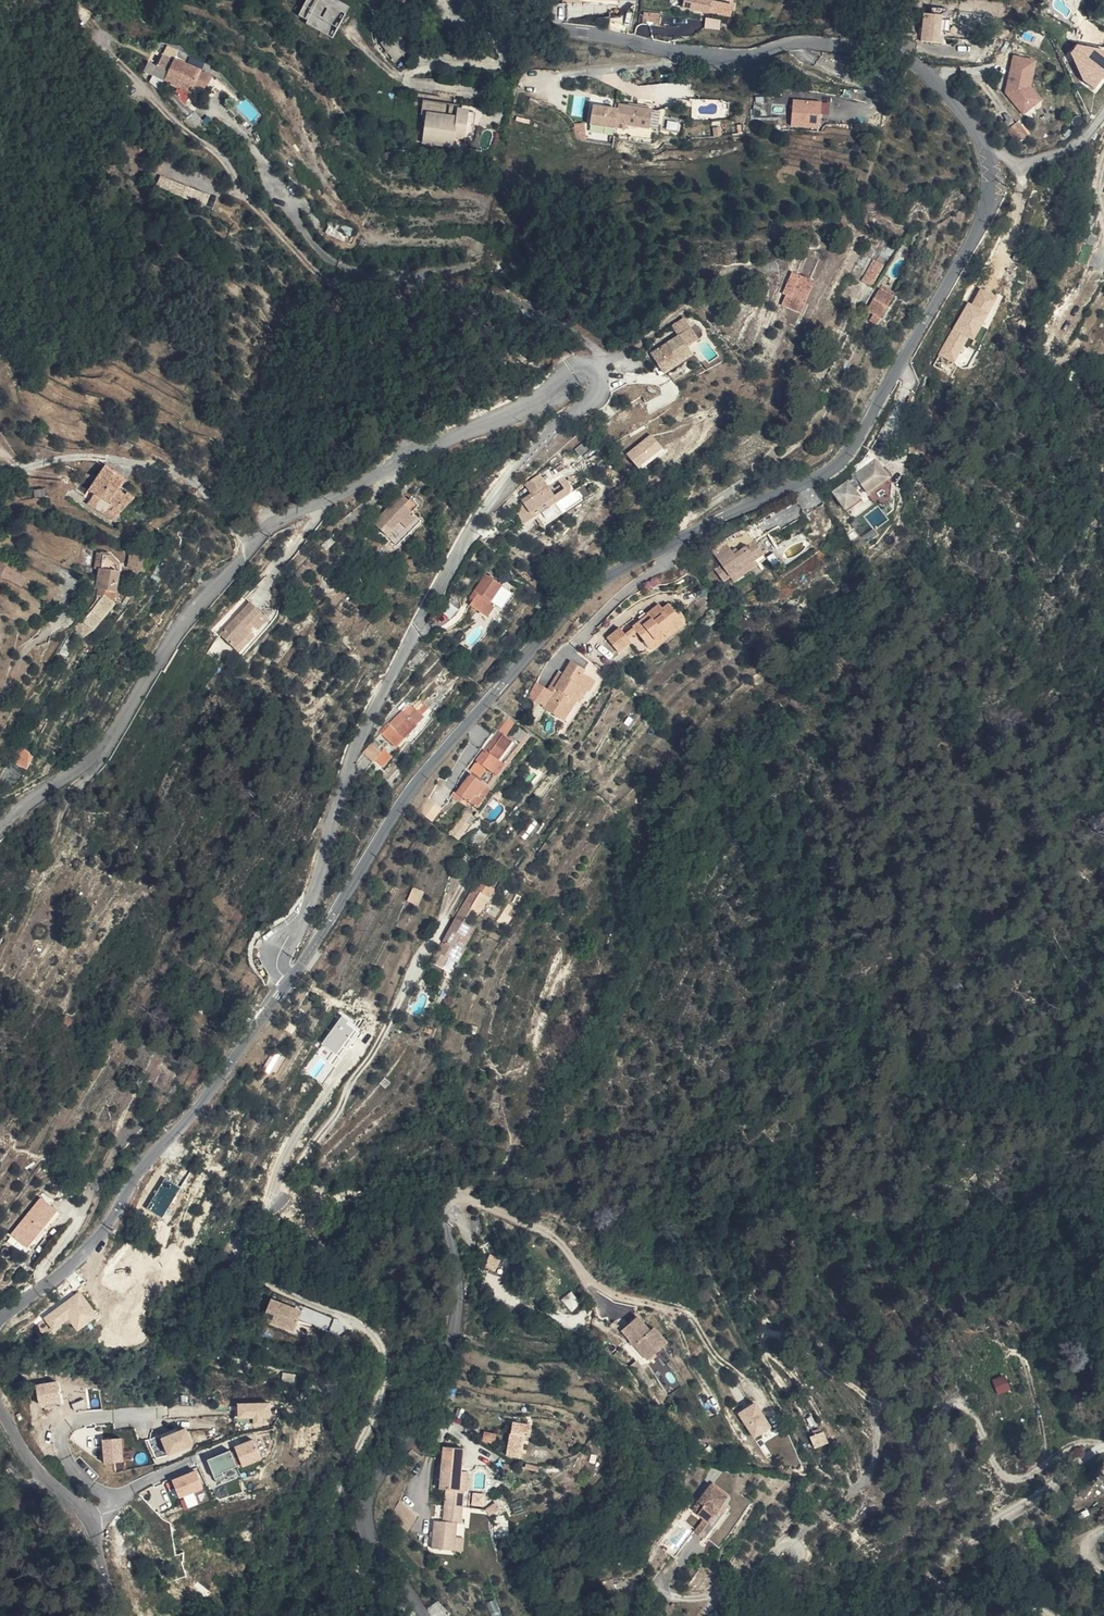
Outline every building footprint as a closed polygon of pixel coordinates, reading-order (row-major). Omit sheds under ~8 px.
[(300,20),(338,35),(350,3),(342,0),(308,0),(300,20)] [(623,0),(593,0),(593,9),(623,7),(623,0)] [(697,15),(723,16),(724,0),(698,0),(697,15)] [(921,40),(942,43),(945,15),(925,12),(921,40)] [(665,13),(647,13),(647,24),(665,25),(665,13)] [(706,26),(721,28),(722,19),(707,17),(706,26)] [(393,30),(385,35),(397,52),(411,42),(399,25),(393,30)] [(1096,44),(1091,51),(1079,42),(1066,61),(1100,84),(1103,78),(1103,50),(1096,44)] [(1031,99),(1040,77),(1020,68),(1007,101),(1021,124),(1039,113),(1031,99)] [(185,69),(169,69),(163,84),(175,90),(177,87),(180,79),(185,69)] [(194,86),(199,76),(185,69),(180,79),(194,86)] [(194,86),(204,91),(209,81),(199,76),(194,86)] [(194,86),(180,79),(177,87),(191,93),(194,86)] [(199,101),(204,91),(194,86),(191,93),(190,95),(199,101)] [(175,90),(189,97),(190,95),(191,93),(177,87),(175,90)] [(170,100),(184,109),(189,97),(175,90),(170,100)] [(830,113),(831,100),(793,99),(793,126),(822,126),(822,113),(830,113)] [(630,108),(628,119),(660,121),(662,106),(631,102),(630,108)] [(627,121),(628,119),(630,108),(604,105),(601,124),(627,127),(627,121)] [(431,120),(463,123),(463,114),(464,109),(427,106),(426,119),(431,120)] [(461,141),(470,142),(473,115),(463,114),(463,123),(431,120),(429,147),(460,150),(461,141)] [(473,115),(470,142),(479,143),(481,116),(473,115)] [(1018,130),(1005,139),(1012,151),(1026,142),(1018,130)] [(204,205),(208,195),(163,174),(158,183),(204,205)] [(885,259),(874,253),(866,268),(876,273),(885,259)] [(1079,255),(1074,268),(1081,271),(1086,259),(1079,255)] [(820,283),(803,273),(790,295),(798,301),(793,310),(802,316),(820,283)] [(869,310),(873,311),(880,316),(883,317),(896,295),(882,287),(869,310)] [(973,303),(968,300),(940,354),(963,366),(998,296),(981,287),(973,303)] [(876,323),(880,316),(873,311),(869,318),(876,323)] [(687,346),(697,339),(684,318),(674,325),(680,334),(687,346)] [(687,346),(680,334),(653,355),(665,373),(692,353),(687,346)] [(653,433),(627,451),(639,468),(665,450),(653,433)] [(870,495),(891,479),(879,462),(835,495),(847,511),(863,500),(858,492),(864,487),(870,495)] [(121,479),(101,468),(84,498),(90,502),(88,505),(117,522),(119,514),(117,512),(120,508),(123,510),(134,497),(127,493),(126,496),(114,489),(121,479)] [(549,480),(545,470),(531,476),(536,486),(549,480)] [(528,506),(556,493),(549,480),(536,486),(521,492),(524,497),(513,502),(520,516),(531,511),(528,506)] [(422,513),(416,508),(409,500),(412,497),(406,491),(392,506),(397,511),(391,517),(385,512),(377,521),(390,534),(404,520),(409,525),(422,513)] [(416,508),(424,501),(417,493),(412,497),(409,500),(416,508)] [(385,512),(391,517),(397,511),(392,506),(385,512)] [(426,517),(422,513),(409,525),(404,520),(390,534),(399,543),(426,517)] [(863,540),(856,545),(861,552),(867,547),(863,540)] [(729,577),(754,560),(762,553),(753,541),(733,555),(724,545),(712,553),(720,564),(714,568),(723,582),(729,577)] [(133,565),(145,567),(149,557),(135,554),(133,565)] [(102,572),(95,599),(99,603),(110,613),(112,611),(122,571),(116,558),(105,557),(102,572)] [(758,565),(754,560),(729,577),(733,582),(758,565)] [(484,566),(466,585),(470,589),(465,594),(482,609),(491,598),(485,593),(490,588),(498,579),(484,566)] [(9,591),(10,581),(0,581),(0,590),(9,591)] [(658,613),(662,617),(671,628),(679,619),(685,625),(691,619),(693,622),(707,610),(703,607),(712,599),(697,583),(692,587),(686,586),(673,599),(677,604),(672,608),(671,607),(668,609),(665,606),(658,613)] [(485,593),(491,598),(496,593),(490,588),(485,593)] [(260,628),(255,634),(257,636),(271,619),(246,599),(216,637),(221,641),(222,639),(238,654),(253,636),(248,631),(255,624),(260,628)] [(677,604),(673,599),(665,606),(668,609),(671,607),(672,608),(677,604)] [(707,610),(715,603),(712,599),(703,607),(707,610)] [(92,635),(110,613),(99,603),(86,631),(92,635)] [(657,626),(642,610),(631,621),(645,635),(657,626)] [(656,622),(662,617),(658,613),(653,618),(656,622)] [(671,628),(678,636),(693,622),(691,619),(685,625),(679,619),(671,628)] [(248,631),(253,636),(255,634),(260,628),(255,624),(248,631)] [(622,625),(608,636),(620,652),(634,642),(622,625)] [(260,639),(257,636),(255,634),(253,636),(238,654),(244,659),(260,639)] [(609,652),(591,640),(580,656),(566,678),(570,681),(557,701),(579,717),(585,708),(581,704),(591,689),(596,692),(605,678),(610,681),(620,665),(606,657),(609,652)] [(562,675),(566,678),(580,656),(576,654),(562,675)] [(614,683),(623,667),(620,665),(610,681),(614,683)] [(554,687),(562,675),(554,670),(546,682),(554,687)] [(379,720),(384,724),(426,692),(411,678),(379,720)] [(557,701),(570,681),(566,678),(553,698),(557,701)] [(601,695),(610,681),(605,678),(596,692),(601,695)] [(581,704),(585,708),(596,692),(591,689),(581,704)] [(430,695),(426,692),(384,724),(399,736),(430,695)] [(512,713),(481,760),(490,767),(496,772),(507,758),(502,754),(514,736),(510,733),(521,719),(512,713)] [(393,743),(384,737),(375,750),(384,755),(393,743)] [(23,747),(15,761),(28,768),(36,754),(23,747)] [(496,772),(503,777),(514,764),(507,758),(496,772)] [(484,774),(490,767),(481,760),(475,768),(484,774)] [(471,778),(463,790),(473,798),(478,791),(482,794),(489,784),(473,773),(470,777),(471,778)] [(482,794),(487,798),(494,788),(489,784),(482,794)] [(473,798),(482,806),(487,798),(482,794),(478,791),(473,798)] [(435,798),(425,810),(438,819),(447,807),(435,798)] [(468,809),(449,830),(459,839),(478,818),(468,809)] [(494,885),(485,880),(480,888),(489,894),(494,885)] [(426,889),(417,882),(409,894),(417,900),(426,889)] [(465,900),(473,905),(479,909),(487,897),(489,894),(480,888),(474,885),(465,900)] [(484,912),(492,900),(487,897),(479,909),(484,912)] [(463,921),(473,905),(465,900),(455,917),(463,921)] [(443,949),(454,955),(461,942),(469,925),(463,921),(455,917),(437,946),(443,949)] [(439,957),(450,963),(454,955),(443,949),(439,957)] [(77,1013),(71,1008),(68,1006),(62,1017),(71,1023),(77,1013)] [(318,1039),(337,1054),(358,1027),(339,1012),(318,1039)] [(165,1177),(148,1208),(164,1217),(181,1186),(165,1177)] [(34,1236),(64,1199),(48,1186),(18,1223),(34,1236)] [(497,1269),(501,1257),(491,1254),(487,1265),(497,1269)] [(81,1289),(44,1317),(56,1331),(70,1320),(79,1331),(100,1314),(81,1289)] [(270,1300),(268,1312),(275,1313),(273,1325),(299,1329),(303,1304),(270,1300)] [(622,1331),(649,1363),(666,1350),(651,1333),(638,1318),(622,1331)] [(671,1346),(656,1329),(651,1333),(666,1350),(671,1346)] [(606,1335),(598,1330),(590,1340),(598,1346),(606,1335)] [(997,1393),(1012,1391),(1008,1374),(994,1377),(997,1393)] [(41,1406),(64,1401),(59,1379),(36,1384),(41,1406)] [(755,1438),(773,1426),(757,1400),(739,1411),(755,1438)] [(254,1417),(254,1423),(273,1423),(273,1401),(239,1402),(239,1418),(254,1417)] [(519,1432),(526,1433),(529,1420),(511,1416),(509,1429),(519,1432)] [(162,1436),(169,1455),(195,1446),(188,1426),(162,1436)] [(509,1429),(507,1439),(518,1441),(519,1432),(509,1429)] [(813,1432),(798,1437),(803,1451),(818,1445),(813,1432)] [(124,1436),(103,1438),(105,1462),(126,1461),(124,1436)] [(245,1466),(265,1457),(256,1437),(236,1446),(245,1466)] [(506,1450),(516,1452),(518,1441),(507,1439),(506,1450)] [(206,1455),(208,1468),(217,1466),(216,1453),(206,1455)] [(460,1468),(440,1465),(436,1487),(440,1487),(456,1490),(460,1468)] [(173,1479),(182,1498),(207,1486),(198,1467),(173,1479)] [(461,1491),(465,1469),(460,1468),(456,1490),(461,1491)] [(440,1487),(438,1501),(458,1504),(461,1491),(456,1490),(440,1487)] [(687,1503),(694,1507),(688,1517),(696,1522),(699,1524),(710,1509),(717,1499),(698,1487),(687,1503)] [(390,1516),(410,1529),(420,1514),(401,1501),(390,1516)] [(451,1520),(455,1520),(458,1504),(438,1501),(435,1517),(451,1520)] [(681,1513),(688,1517),(694,1507),(687,1503),(681,1513)] [(710,1509),(699,1524),(706,1528),(716,1513),(710,1509)] [(446,1547),(450,1530),(451,1520),(435,1517),(426,1516),(421,1543),(446,1547)] [(696,1522),(687,1536),(697,1542),(706,1528),(699,1524),(696,1522)] [(446,1547),(454,1549),(458,1531),(450,1530),(446,1547)]
